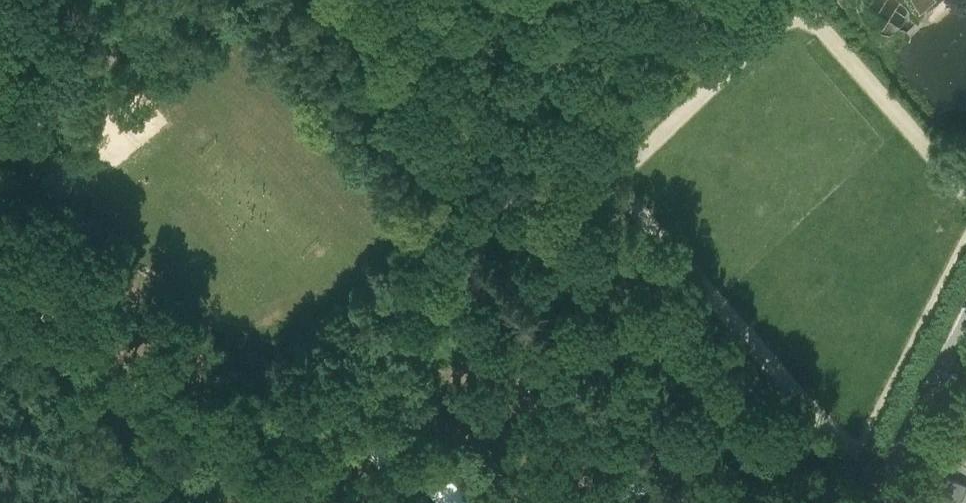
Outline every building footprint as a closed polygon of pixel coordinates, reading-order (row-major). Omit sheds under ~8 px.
[(920,15),(936,0),(911,0),(920,15)] [(424,486),(438,502),(468,502),(476,497),(449,465),(424,486)] [(936,473),(923,502),(958,502),(965,487),(936,473)]
